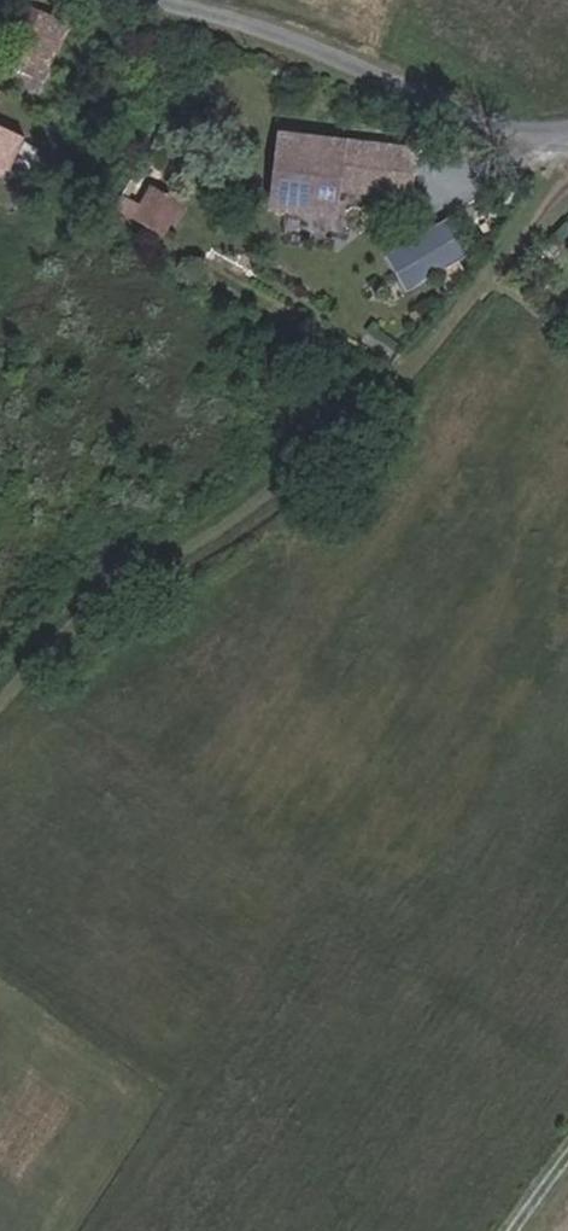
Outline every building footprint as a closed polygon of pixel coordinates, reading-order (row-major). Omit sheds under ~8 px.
[(26,87),(51,32),(12,13),(0,40),(0,75),(26,87)] [(0,125),(0,164),(9,168),(24,136),(0,125)] [(302,161),(304,127),(293,126),(290,161),(302,161)] [(411,177),(414,136),(381,134),(381,132),(304,127),(302,161),(290,161),(288,208),(326,210),(327,188),(339,188),(340,173),(411,177)] [(187,201),(161,185),(156,192),(182,209),(187,201)] [(337,211),(339,188),(327,188),(326,210),(337,211)] [(169,230),(182,209),(156,192),(150,202),(130,190),(121,202),(169,230)] [(385,248),(403,284),(463,254),(445,219),(385,248)]
